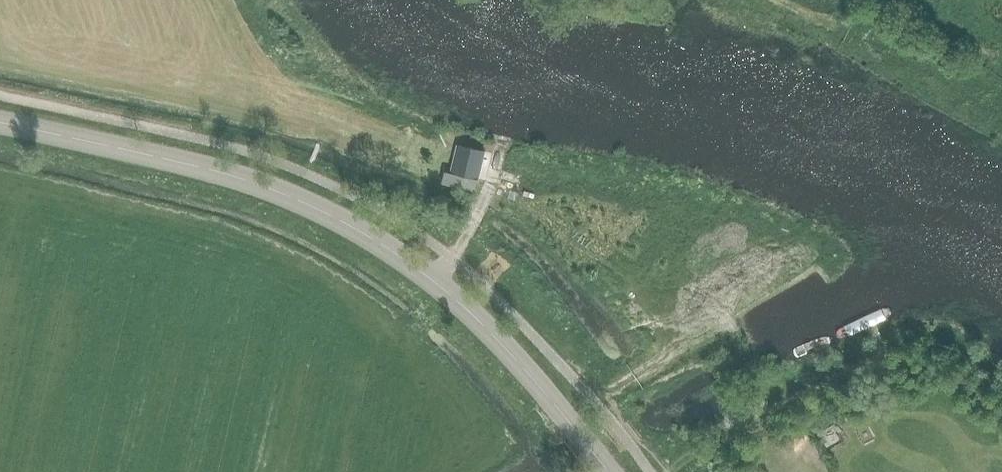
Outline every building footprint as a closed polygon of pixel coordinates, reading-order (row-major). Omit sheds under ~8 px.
[(478,179),(484,152),(457,145),(450,172),(478,179)]
